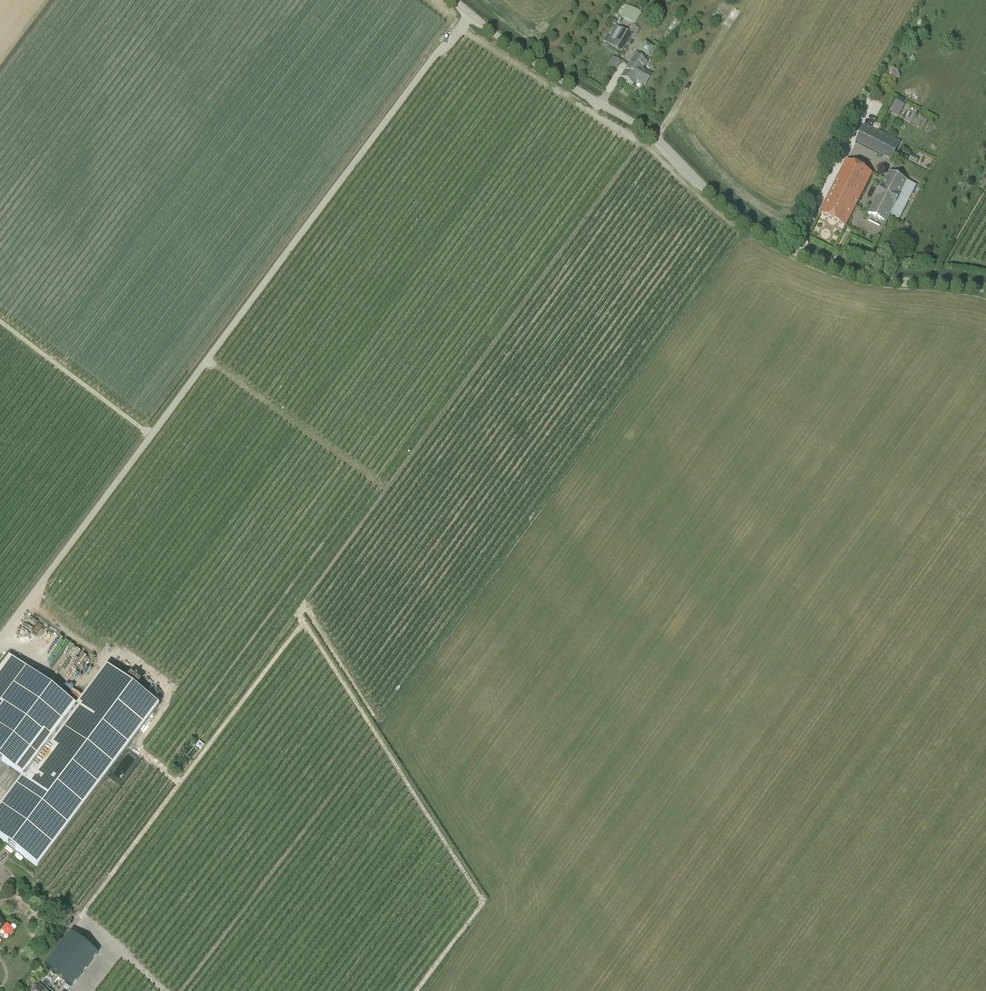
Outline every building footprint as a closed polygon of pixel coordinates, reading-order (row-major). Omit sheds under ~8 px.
[(620,17),(634,25),(641,14),(627,6),(620,17)] [(621,52),(631,36),(616,26),(606,43),(621,52)] [(640,57),(636,54),(621,79),(632,86),(633,85),(632,85),(635,80),(645,86),(651,76),(642,70),(647,61),(645,60),(647,56),(648,56),(652,49),(646,45),(642,53),(643,53),(640,57)] [(616,71),(621,61),(613,56),(608,66),(616,71)] [(899,116),(906,104),(896,98),(889,111),(899,116)] [(891,161),(900,143),(864,125),(855,143),(891,161)] [(912,156),(910,161),(916,164),(918,159),(912,156)] [(846,227),(872,174),(846,161),(820,214),(846,227)] [(890,214),(899,218),(915,186),(906,182),(907,182),(889,173),(868,214),(886,223),(890,214)] [(22,779),(0,809),(0,839),(37,867),(159,704),(108,665),(76,708),(8,658),(0,669),(0,762),(22,779)] [(71,987),(96,954),(70,934),(45,966),(71,987)]
